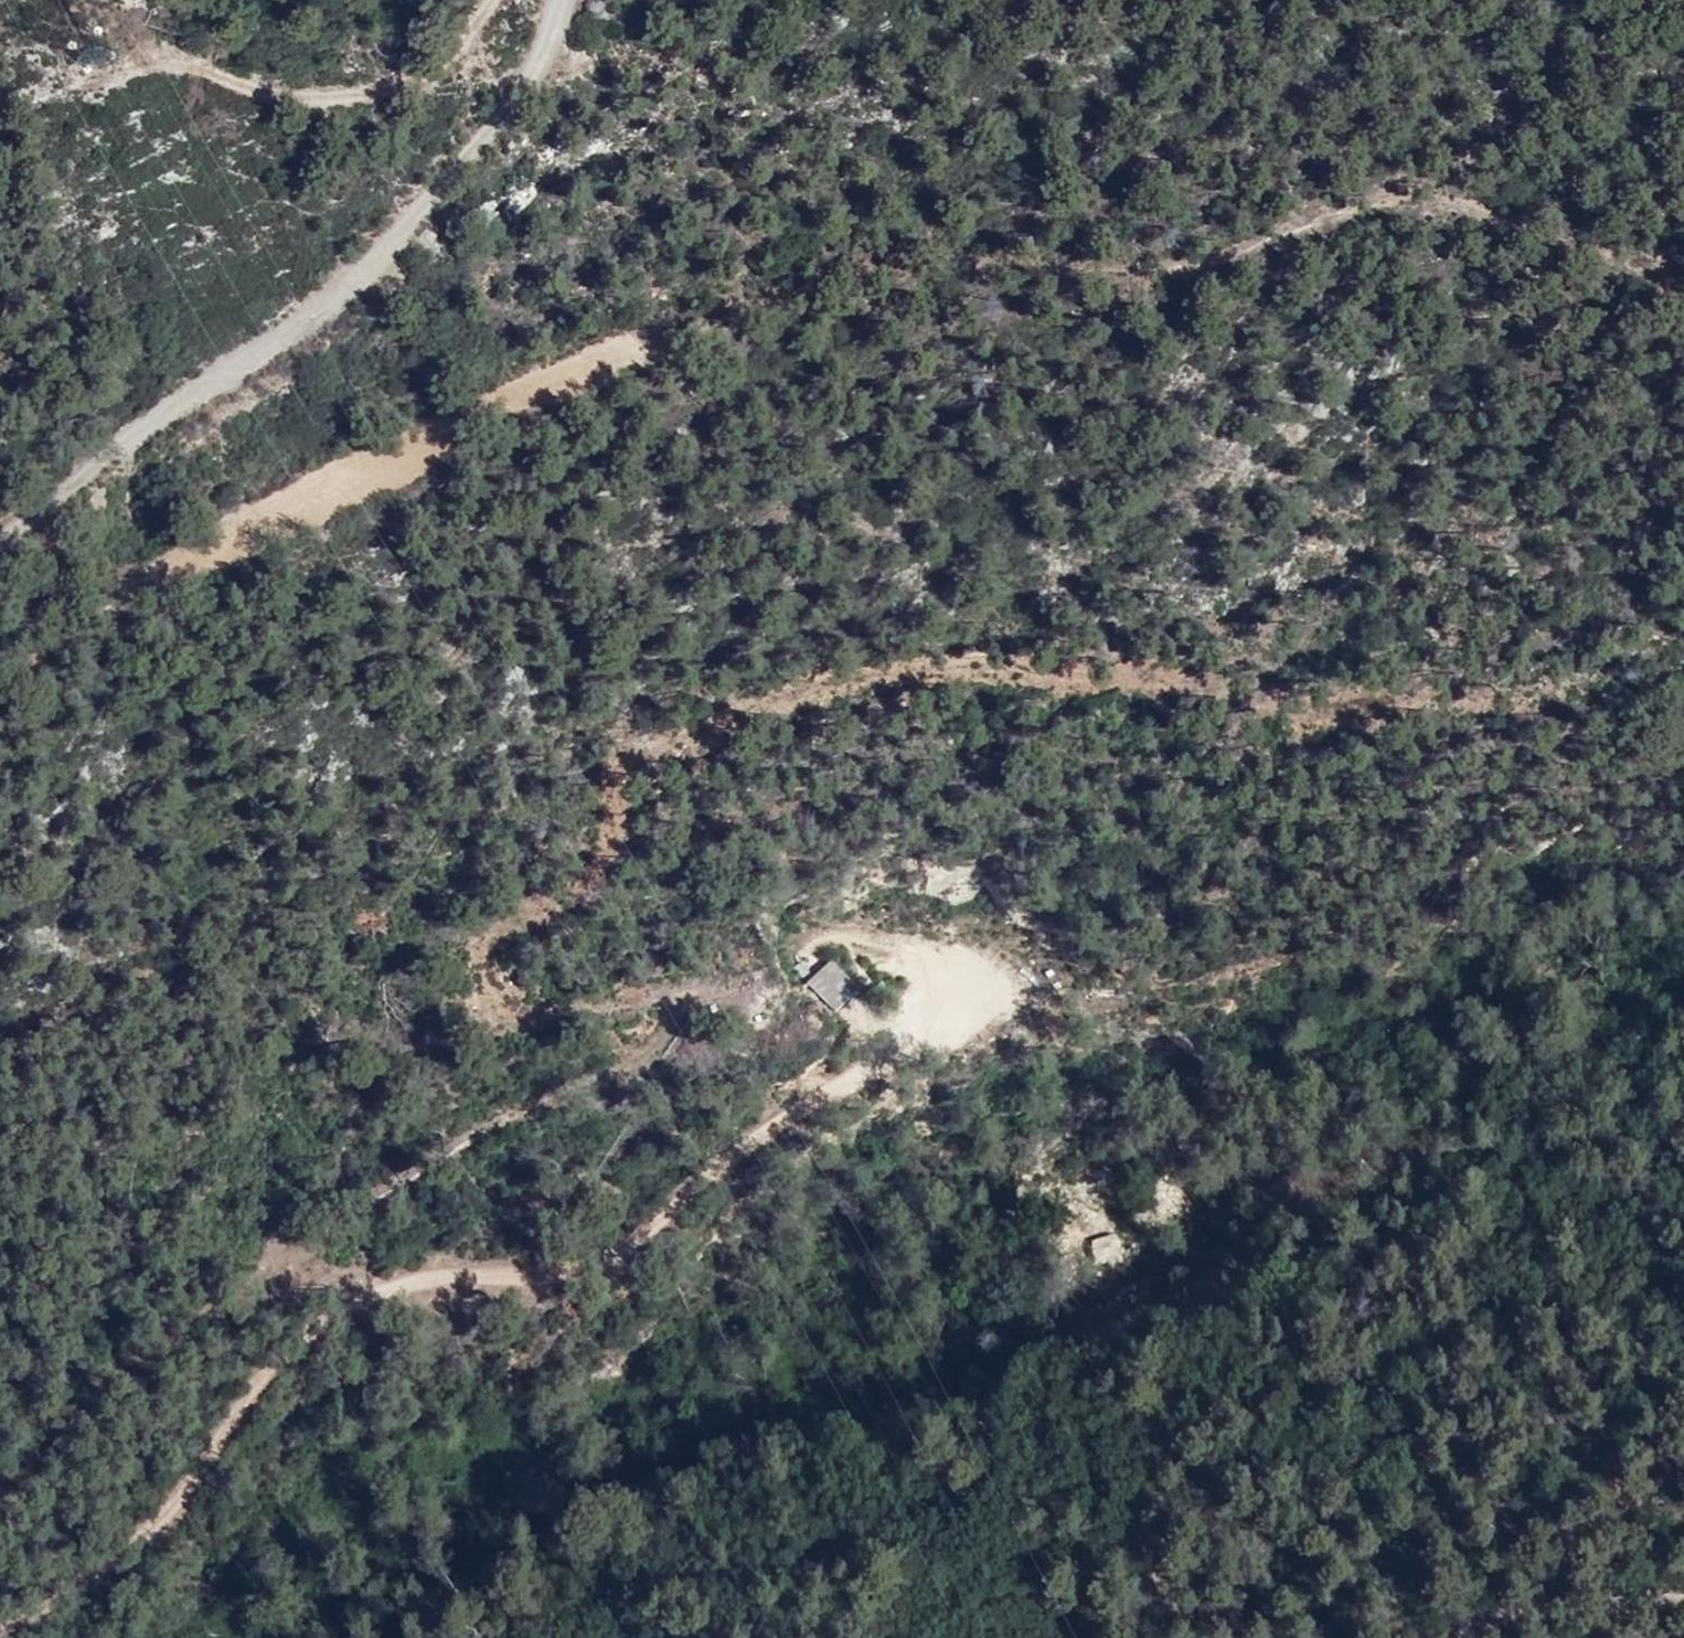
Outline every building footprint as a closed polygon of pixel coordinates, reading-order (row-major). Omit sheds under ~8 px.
[(803,983),(830,1014),(857,990),(830,959),(803,983)] [(1087,1241),(1097,1267),(1123,1257),(1113,1231),(1087,1241)]
